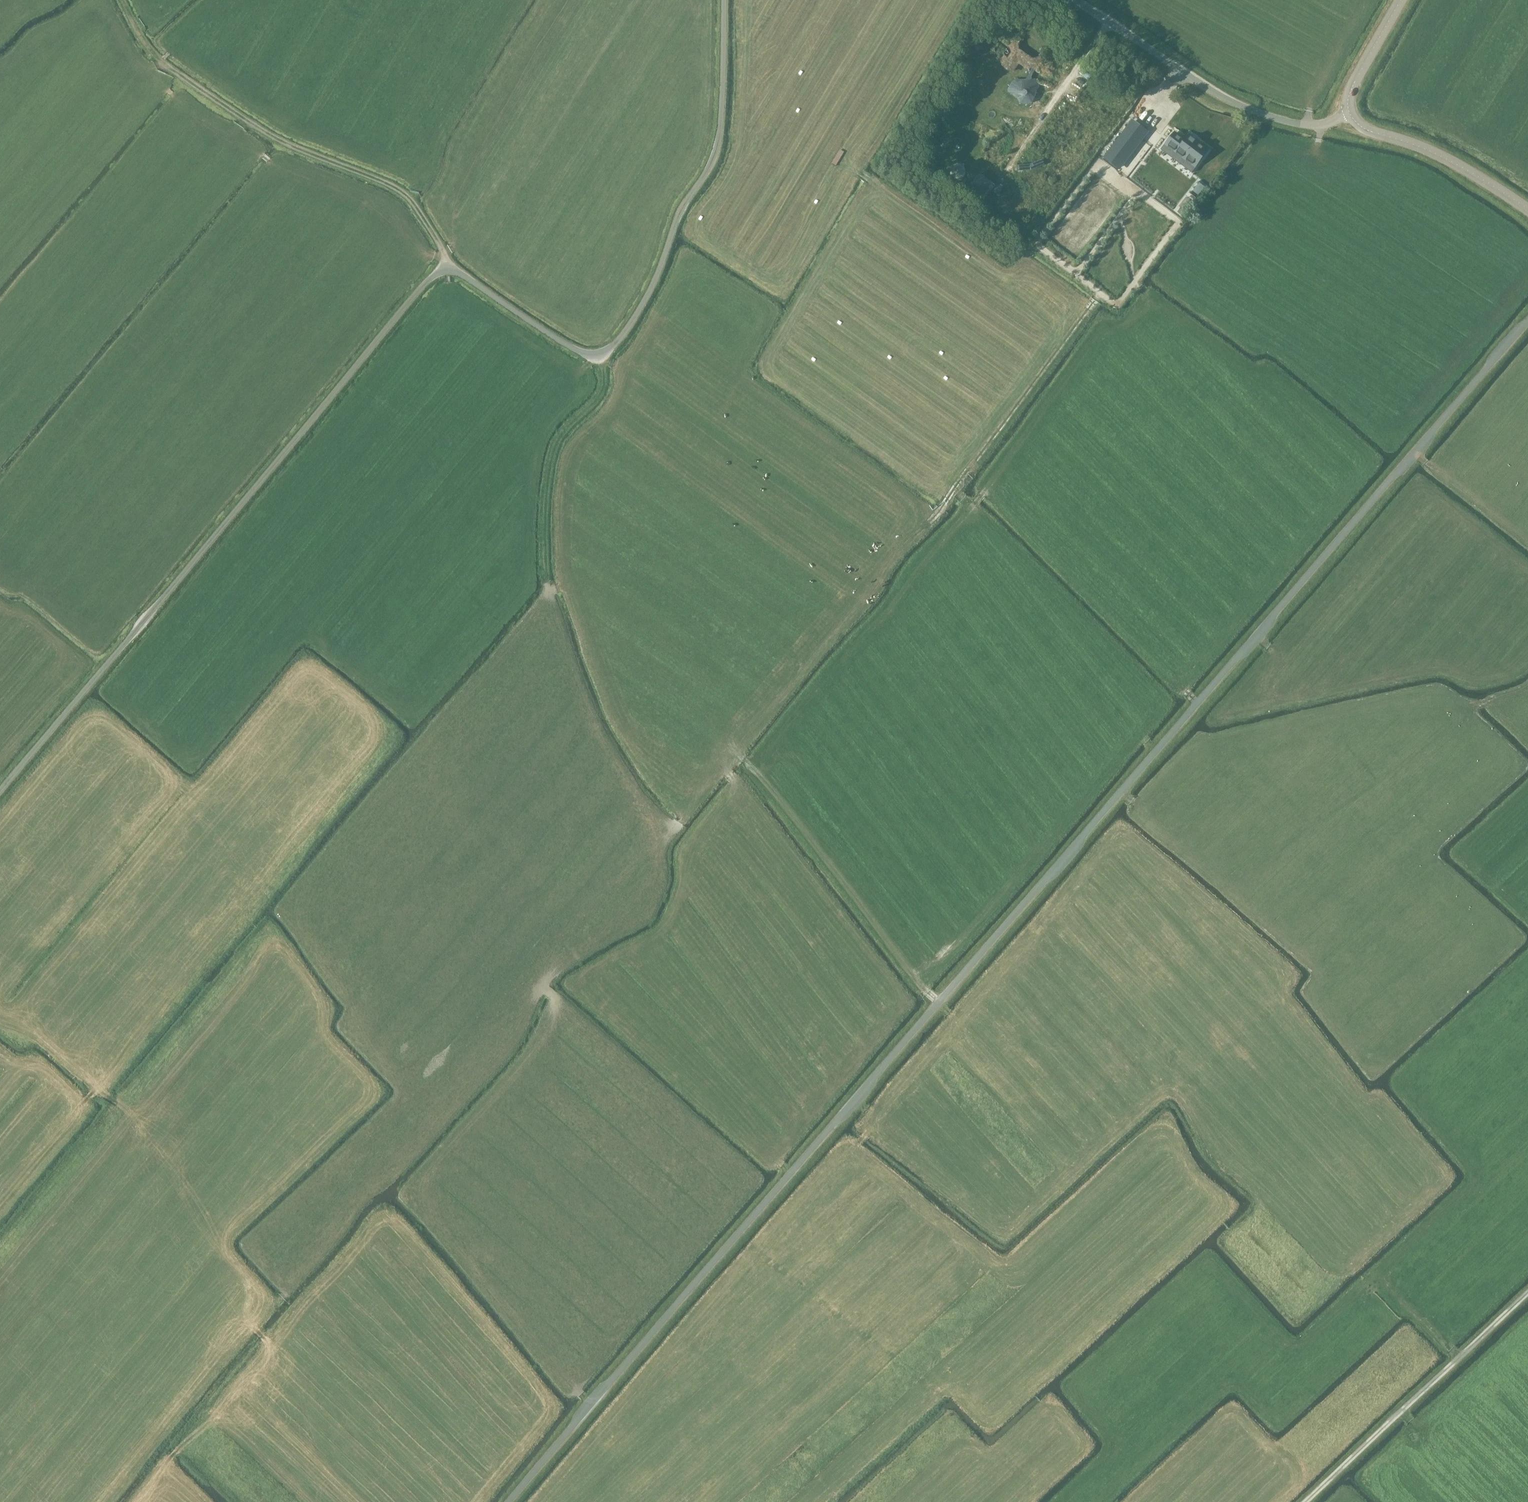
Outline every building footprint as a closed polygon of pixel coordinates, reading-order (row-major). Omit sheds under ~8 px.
[(1035,89),(1039,86),(1035,79),(1031,80),(1031,78),(1033,73),(1034,71),(1037,73),(1042,65),(1042,64),(1042,63),(1042,62),(1042,61),(1042,60),(1042,59),(1041,58),(1040,57),(1040,56),(1033,59),(1019,50),(1018,48),(1018,46),(1019,43),(1019,42),(1018,42),(1017,42),(1016,42),(1015,42),(1014,42),(1013,42),(1012,43),(1011,43),(1008,47),(1010,50),(1011,54),(1007,59),(1004,57),(1004,55),(1003,54),(1000,58),(997,62),(1000,64),(1002,65),(1006,70),(1011,72),(1017,63),(1024,68),(1026,69),(1026,71),(1027,74),(1027,78),(1026,79),(1025,80),(1023,81),(1022,82),(1021,84),(1017,81),(1012,83),(1009,91),(1022,100),(1025,100),(1029,99),(1035,89)] [(1132,120),(1103,158),(1119,170),(1149,132),(1132,120)] [(1185,139),(1175,131),(1161,150),(1192,173),(1209,150),(1188,134),(1185,139)] [(980,174),(971,185),(982,193),(990,182),(980,174)] [(996,184),(993,192),(999,195),(1003,187),(996,184)] [(1181,208),(1178,213),(1183,216),(1187,212),(1181,208)]
